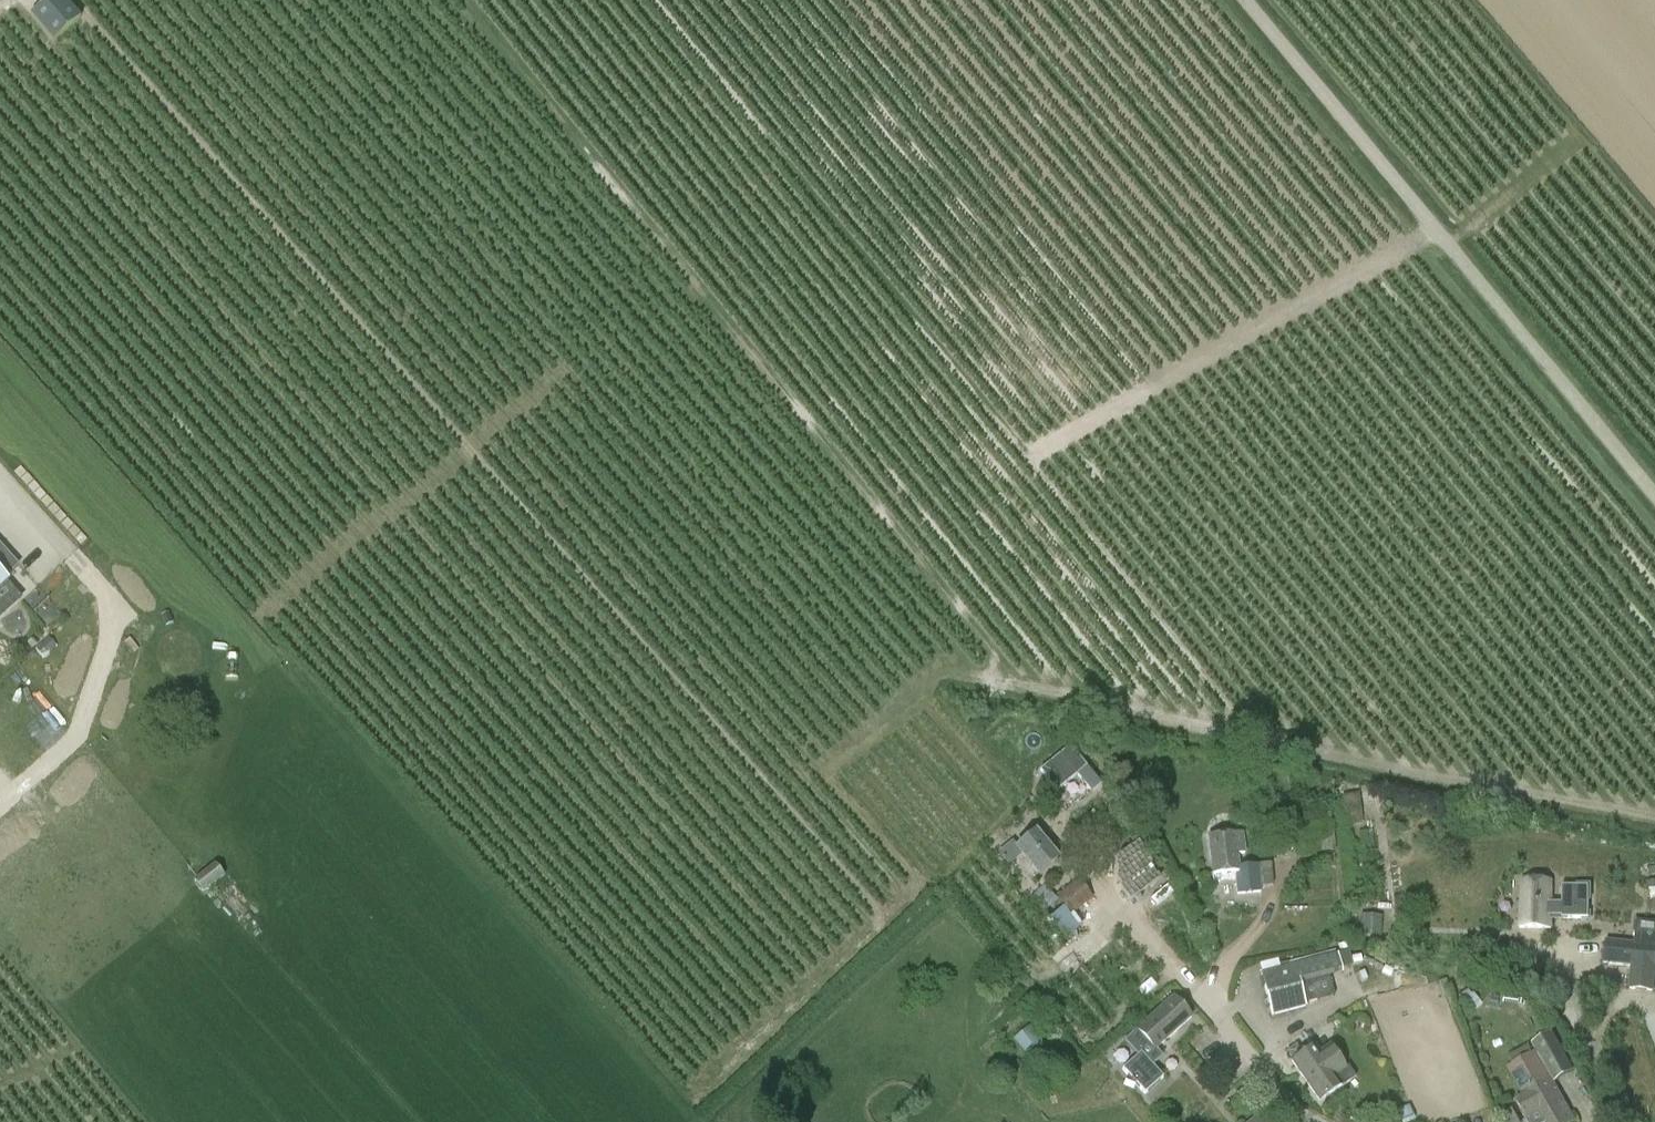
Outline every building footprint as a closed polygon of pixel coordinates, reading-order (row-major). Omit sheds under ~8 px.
[(52,42),(79,18),(64,0),(49,0),(29,16),(52,42)] [(13,584),(0,570),(0,596),(13,584)] [(1072,762),(1054,743),(1029,772),(1043,788),(1072,762)] [(1347,825),(1363,823),(1359,793),(1343,795),(1347,825)] [(1007,866),(1021,855),(1037,875),(1057,859),(1035,832),(1017,847),(1012,840),(997,852),(1007,866)] [(1212,875),(1234,873),(1236,894),(1260,893),(1258,864),(1237,866),(1236,854),(1244,854),(1242,832),(1233,834),(1233,833),(1207,835),(1212,875)] [(217,862),(196,877),(205,889),(226,874),(217,862)] [(1077,880),(1055,898),(1045,885),(1030,898),(1065,939),(1079,928),(1069,916),(1092,898),(1077,880)] [(1562,903),(1551,903),(1552,882),(1522,880),(1519,927),(1550,929),(1550,916),(1561,917),(1561,919),(1588,920),(1589,887),(1562,886),(1562,903)] [(1652,992),(1654,969),(1654,967),(1654,924),(1637,922),(1635,943),(1605,940),(1602,964),(1631,967),(1629,990),(1652,992)] [(1337,954),(1260,973),(1272,1015),(1305,1006),(1299,984),(1342,972),(1337,954)] [(1123,1041),(1136,1055),(1121,1069),(1143,1093),(1162,1077),(1151,1066),(1162,1057),(1155,1049),(1190,1017),(1173,997),(1136,1029),(1123,1041)] [(1029,1027),(1012,1041),(1028,1059),(1044,1045),(1029,1027)] [(1575,1121),(1553,1083),(1574,1072),(1552,1031),(1531,1043),(1536,1052),(1507,1068),(1522,1095),(1515,1100),(1527,1121),(1573,1121),(1575,1121)] [(1287,1052),(1292,1060),(1291,1061),(1319,1101),(1341,1085),(1335,1076),(1345,1069),(1330,1046),(1319,1053),(1314,1045),(1303,1053),(1297,1045),(1287,1052)] [(1396,1111),(1400,1121),(1410,1121),(1415,1120),(1409,1106),(1396,1111)]
